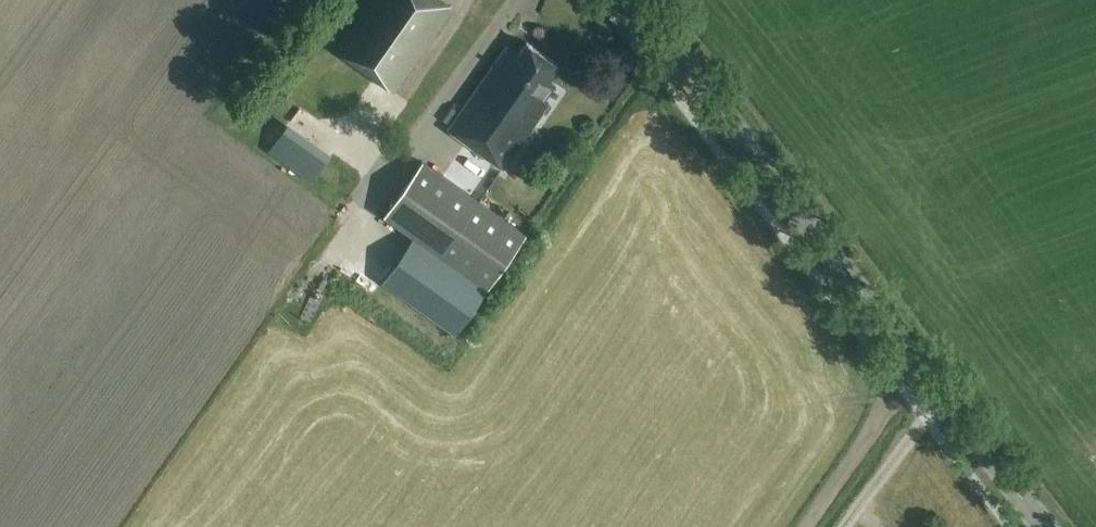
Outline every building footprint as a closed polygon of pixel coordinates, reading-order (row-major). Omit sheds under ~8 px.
[(337,51),(395,92),(453,8),(442,0),(373,0),(337,51)] [(448,38),(460,45),(480,12),(468,5),(448,38)] [(559,64),(527,42),(519,54),(508,46),(449,129),(504,168),(543,114),(546,116),(552,106),(544,100),(556,84),(549,79),(559,64)] [(253,98),(265,81),(254,74),(242,91),(253,98)] [(563,177),(573,164),(564,158),(554,171),(563,177)] [(458,333),(527,235),(423,162),(385,216),(414,236),(383,281),(458,333)]
